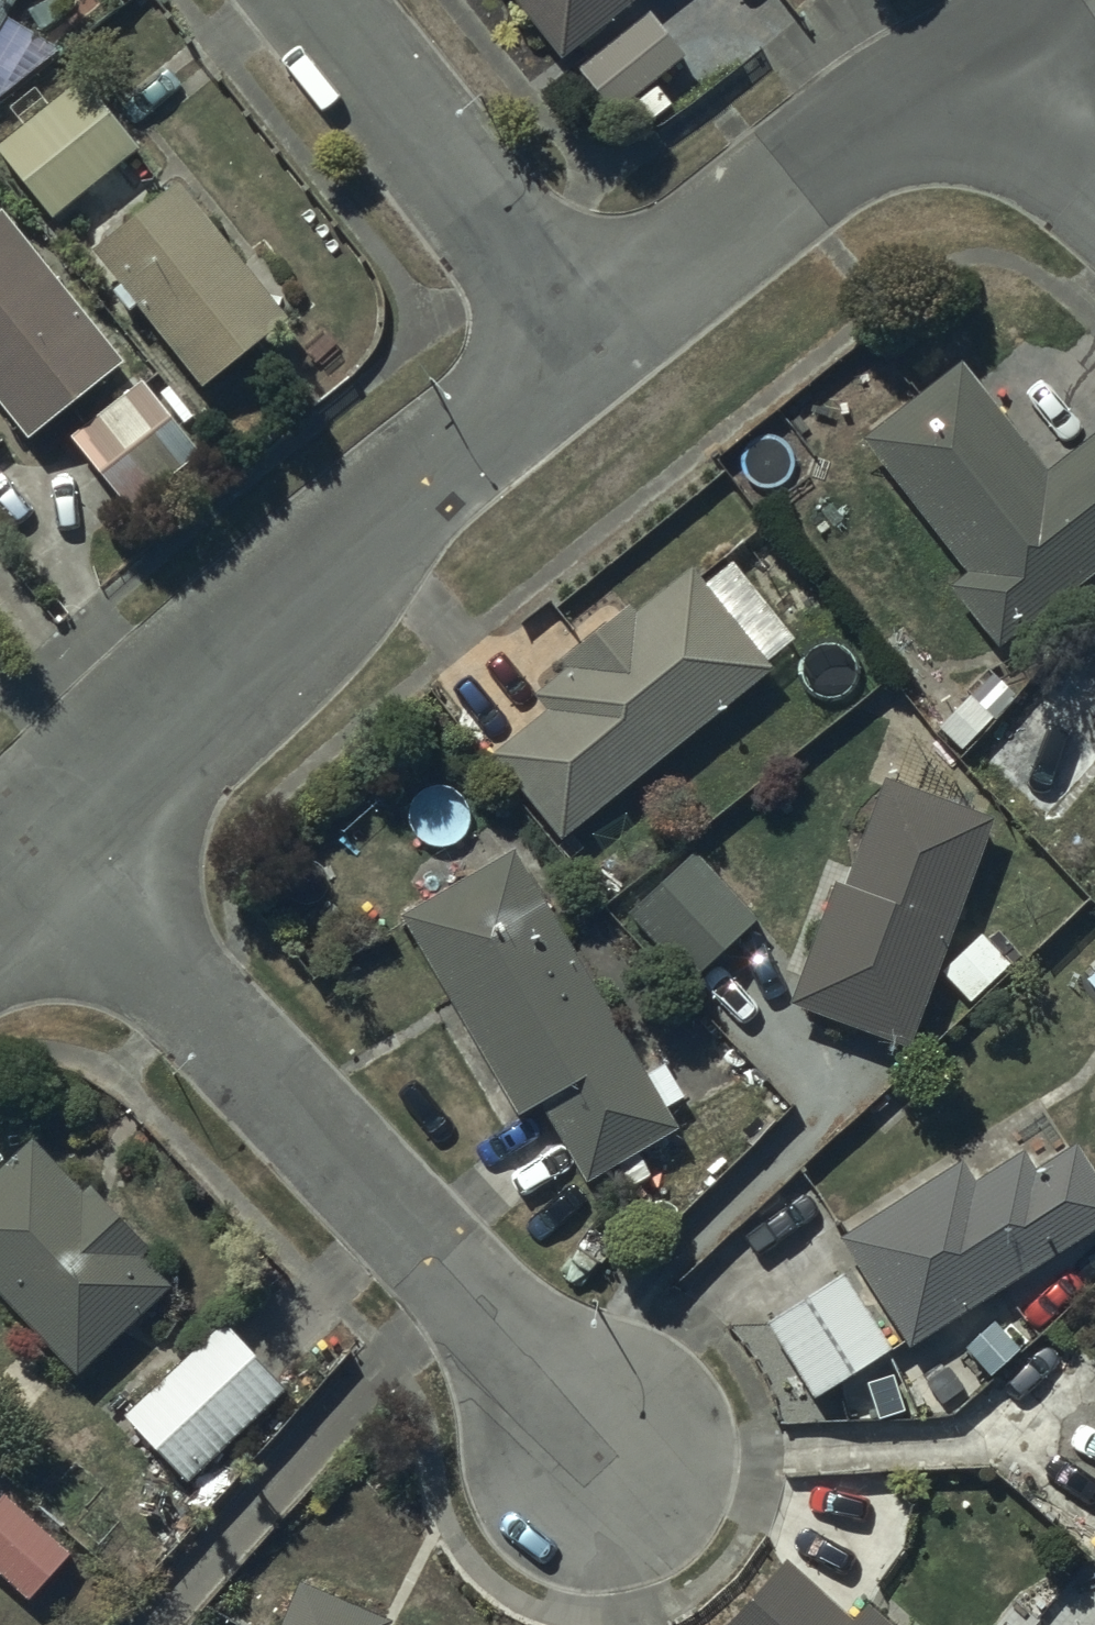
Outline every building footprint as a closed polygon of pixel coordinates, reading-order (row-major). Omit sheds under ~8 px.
[(17,0),(0,0),(0,30),(17,0)] [(562,58),(635,0),(517,0),(562,58)] [(686,58),(653,15),(580,69),(613,112),(686,58)] [(87,75),(0,144),(0,150),(55,219),(144,147),(87,75)] [(122,282),(114,289),(133,311),(140,305),(206,386),(290,318),(179,182),(95,250),(122,282)] [(203,452),(5,207),(0,212),(0,400),(29,437),(70,405),(87,426),(73,437),(131,510),(203,452)] [(866,438),(969,571),(952,585),(1000,647),(1094,573),(1094,434),(1050,469),(966,361),(866,438)] [(564,836),(773,667),(692,568),(637,612),(631,603),(563,658),(570,667),(537,693),(550,708),(496,751),(564,836)] [(980,754),(1049,819),(1094,766),(1094,736),(1038,687),(980,754)] [(914,1044),(994,818),(884,779),(846,886),(836,882),(793,1002),(914,1044)] [(518,849),(407,911),(520,1112),(542,1100),(588,1181),(677,1131),(518,849)] [(757,917),(694,853),(630,917),(693,981),(757,917)] [(1011,964),(982,934),(943,971),(971,1001),(1011,964)] [(0,1173),(0,1289),(78,1373),(173,1286),(141,1251),(146,1247),(89,1184),(82,1191),(36,1141),(0,1173)] [(1094,1226),(1094,1171),(1076,1145),(1037,1170),(1023,1149),(976,1180),(963,1160),(842,1240),(912,1346),(1094,1226)] [(848,1276),(770,1322),(814,1397),(893,1350),(848,1276)] [(287,1385),(223,1321),(127,1416),(191,1481),(287,1385)] [(0,1499),(0,1573),(29,1599),(70,1555),(4,1495),(0,1499)] [(728,1624),(895,1624),(873,1605),(858,1621),(789,1558),(728,1624)] [(284,1624),(390,1624),(393,1620),(304,1581),(284,1624)]
